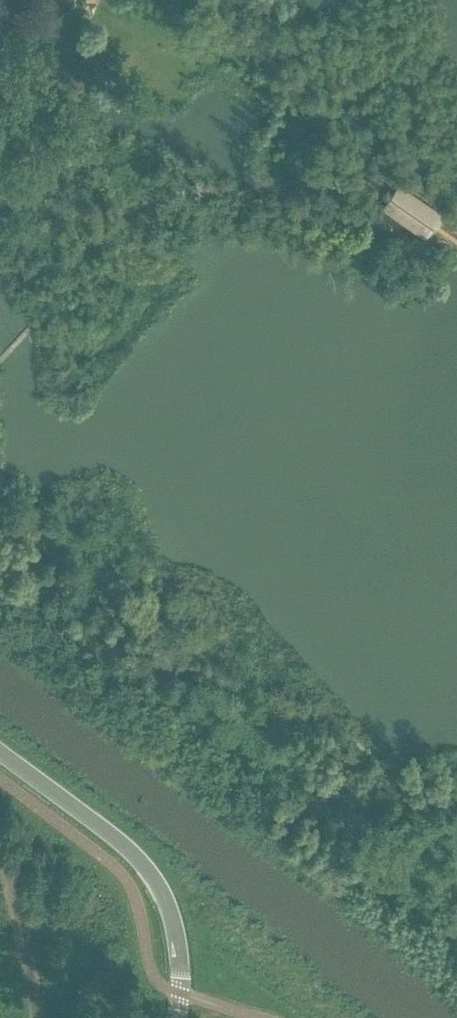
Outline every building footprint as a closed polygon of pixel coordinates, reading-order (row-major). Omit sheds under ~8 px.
[(84,36),(82,43),(89,46),(91,39),(84,36)] [(437,214),(400,190),(388,208),(424,232),(437,214)]
